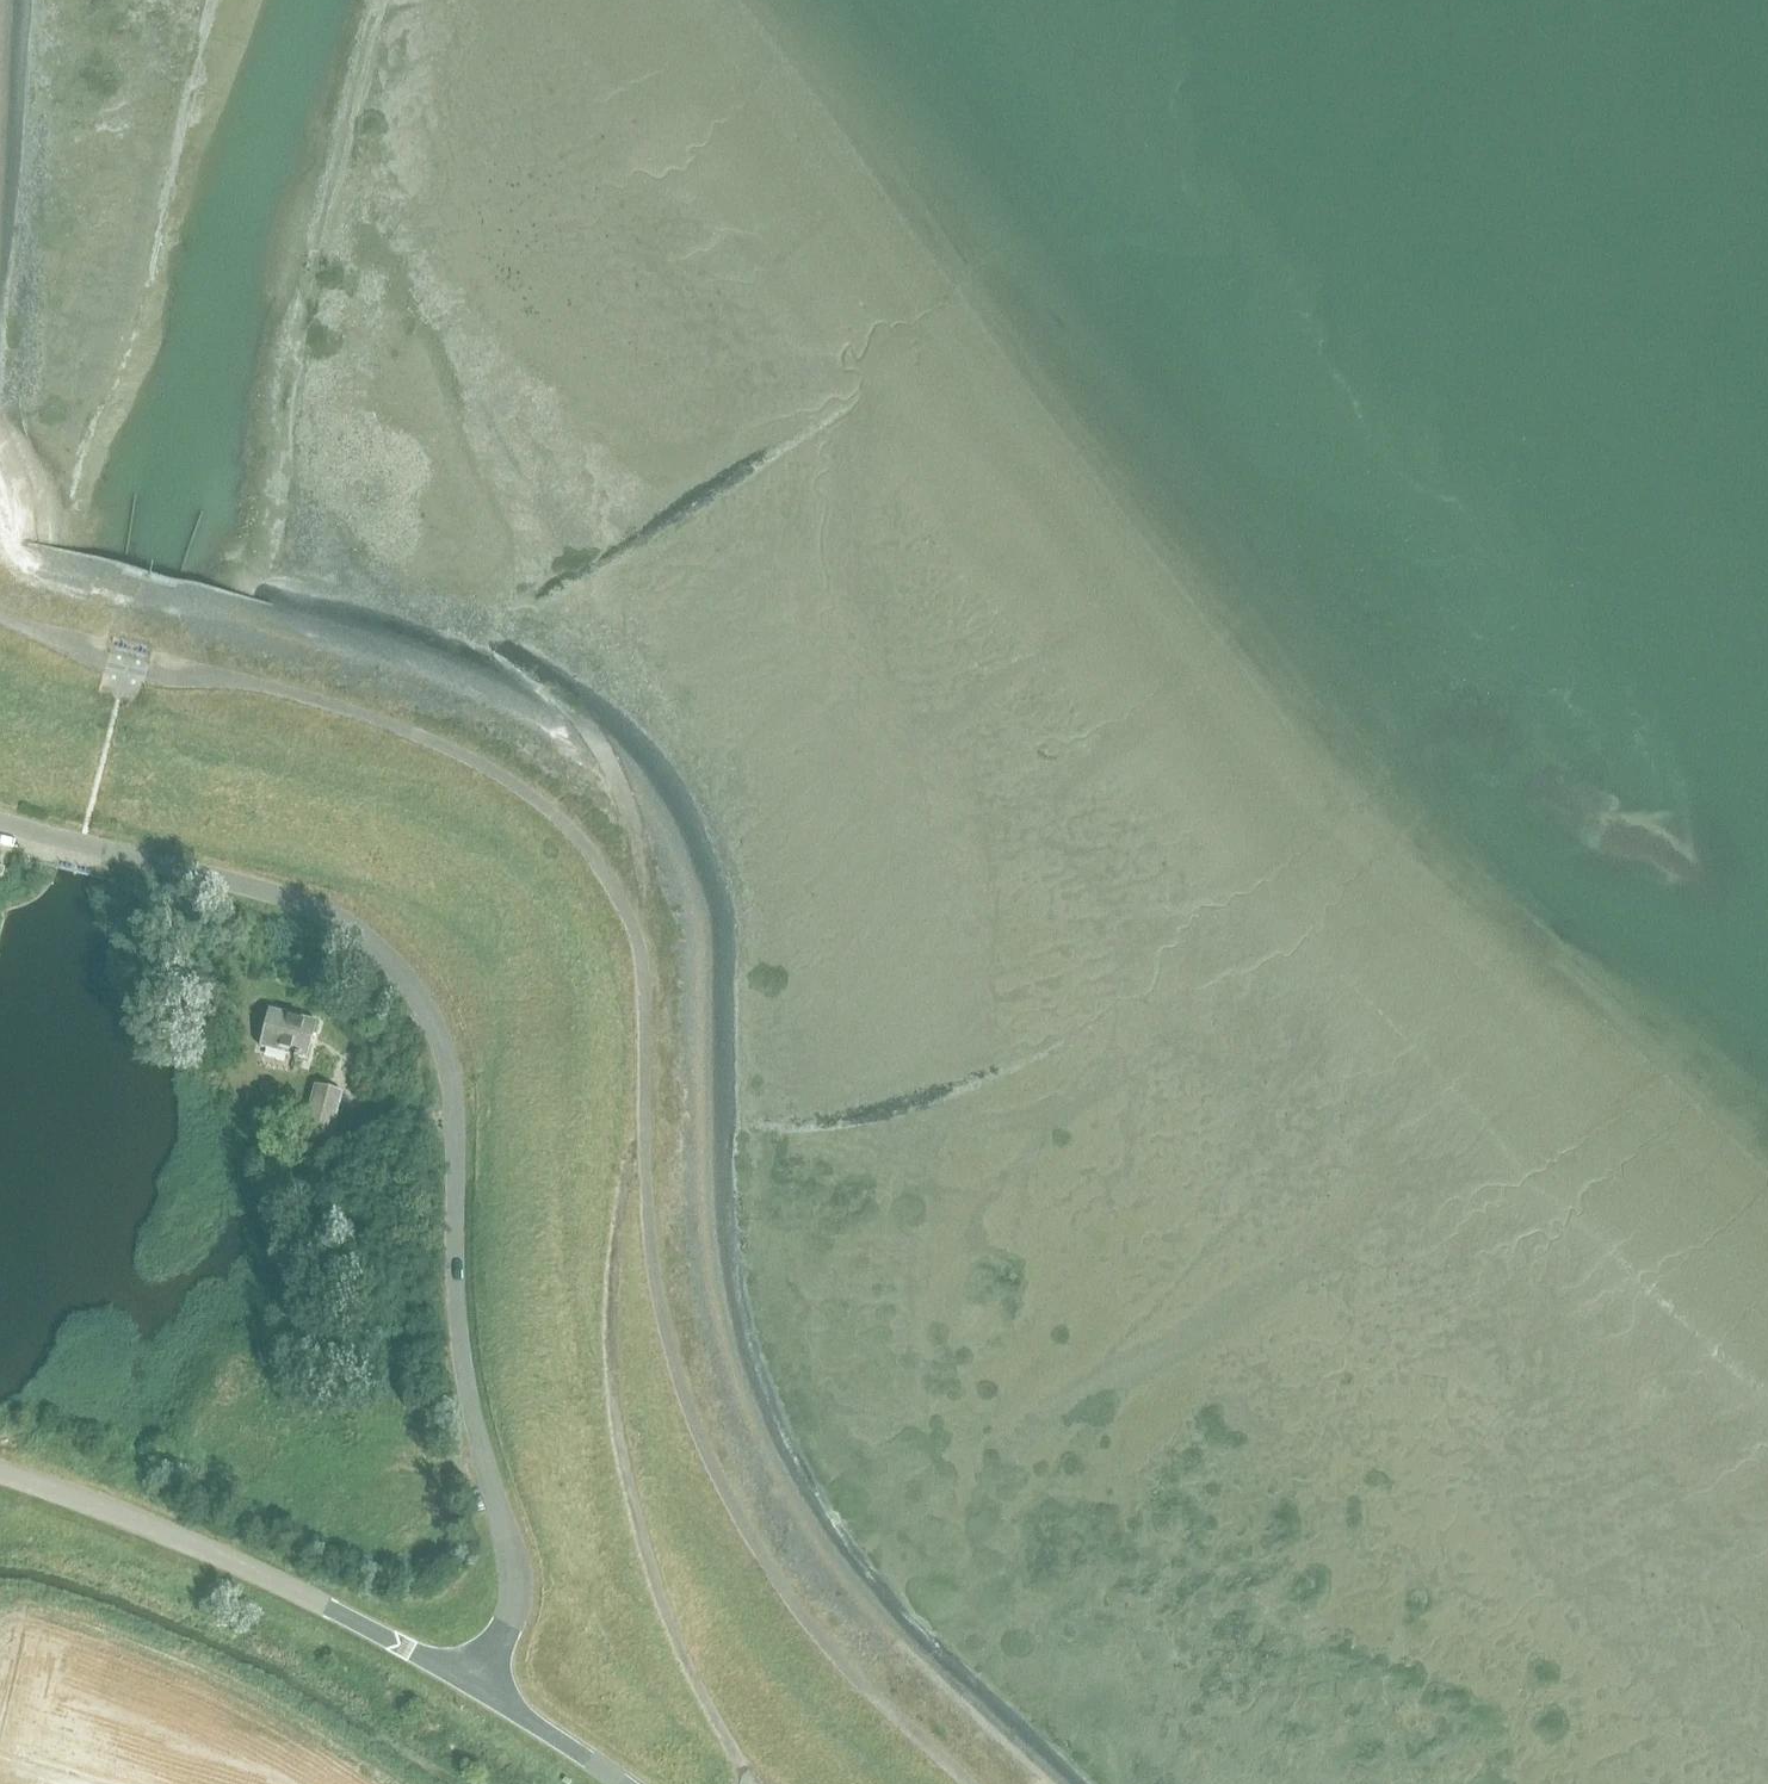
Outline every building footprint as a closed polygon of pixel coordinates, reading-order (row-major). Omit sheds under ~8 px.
[(308,1059),(317,1022),(270,1010),(261,1047),(308,1059)] [(331,1140),(344,1093),(316,1085),(303,1132),(331,1140)]
